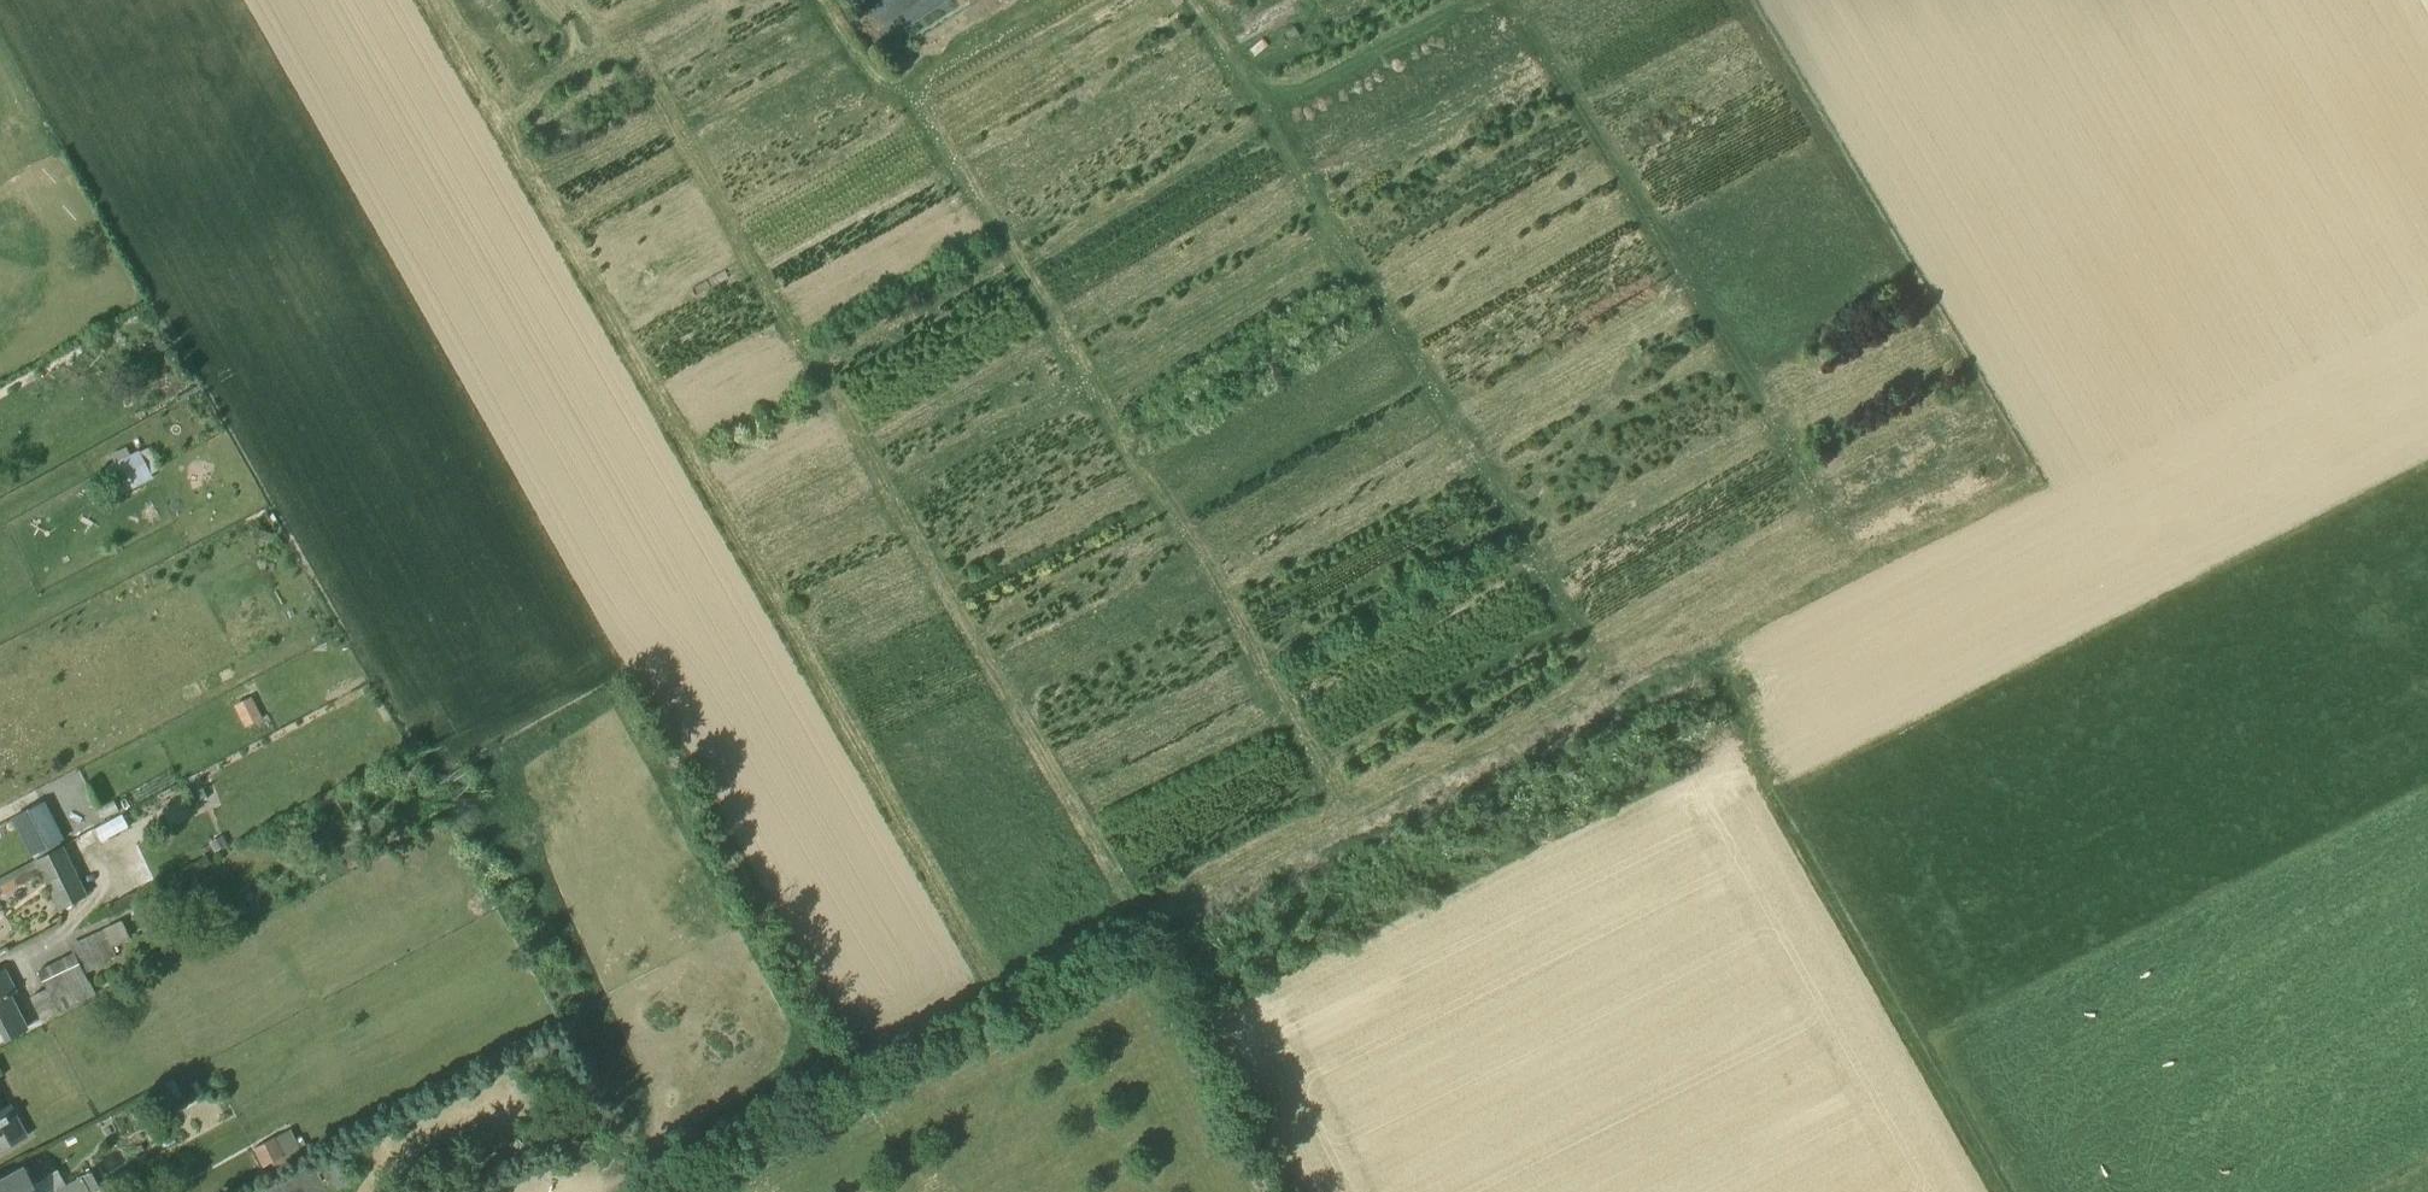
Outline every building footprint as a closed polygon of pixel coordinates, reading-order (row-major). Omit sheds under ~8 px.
[(149,447),(106,461),(116,491),(159,476),(149,447)] [(263,719),(252,697),(235,705),(246,727),(263,719)] [(204,788),(193,793),(198,803),(208,798),(204,788)] [(46,801),(13,817),(32,856),(65,840),(46,801)] [(223,836),(211,842),(215,852),(228,845),(223,836)] [(64,908),(88,896),(64,846),(39,859),(64,908)] [(104,928),(86,937),(99,966),(118,957),(104,928)] [(96,993),(76,951),(37,970),(46,990),(30,997),(41,1020),(96,993)] [(0,973),(0,1031),(3,1029),(8,1039),(27,1028),(10,993),(16,990),(6,970),(0,973)] [(0,1110),(0,1150),(28,1134),(11,1104),(0,1110)] [(270,1179),(292,1169),(277,1137),(254,1148),(270,1179)] [(66,1184),(58,1170),(49,1175),(41,1160),(26,1168),(26,1167),(0,1181),(0,1191),(52,1191),(56,1190),(58,1191),(89,1191),(99,1186),(91,1171),(66,1184)]
